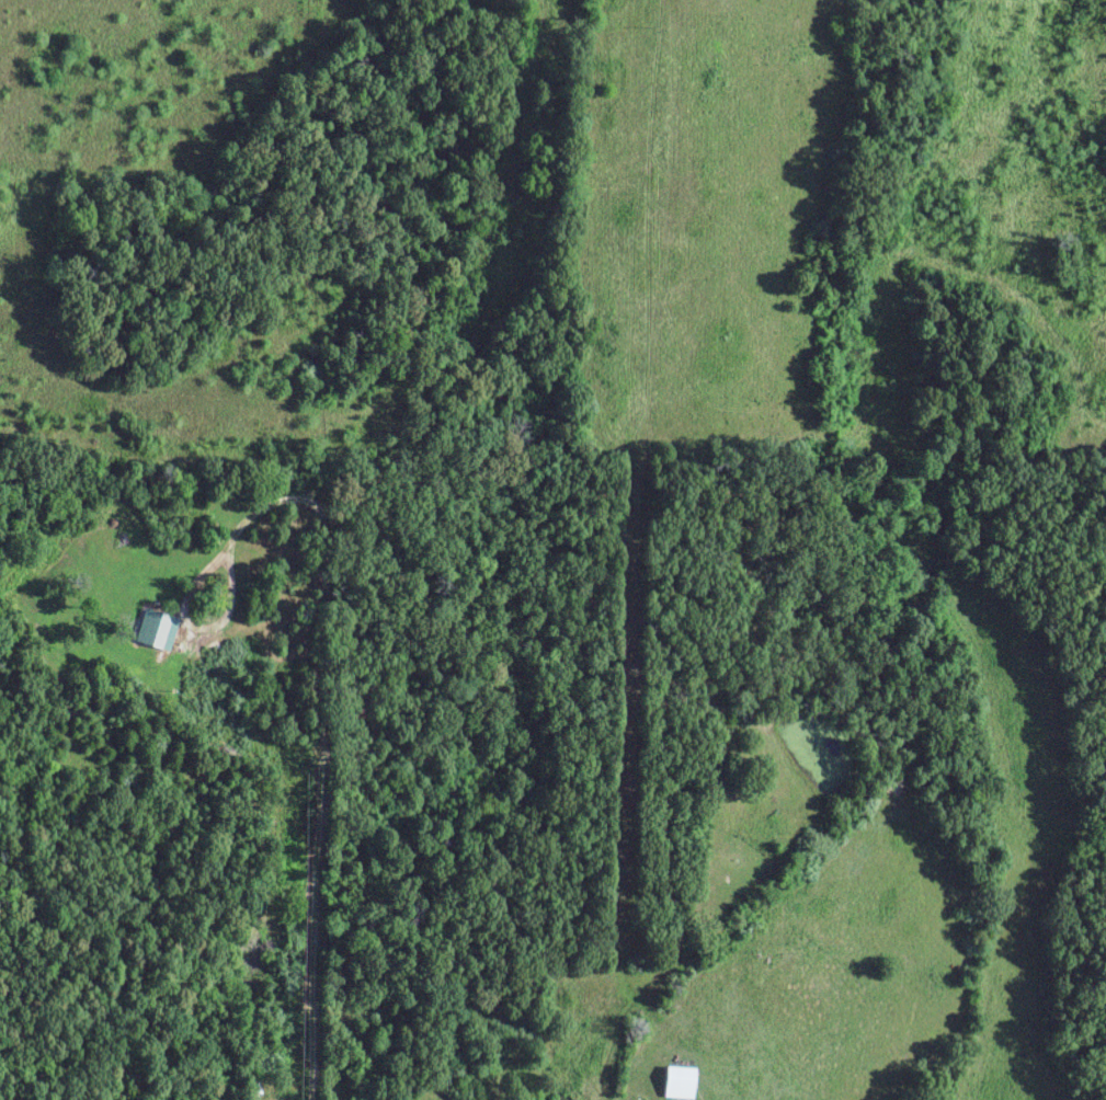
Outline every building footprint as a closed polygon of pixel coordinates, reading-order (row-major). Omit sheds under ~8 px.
[(179,619),(145,609),(135,642),(169,652),(179,619)] [(695,1069),(666,1068),(664,1099),(693,1099),(695,1069)]
